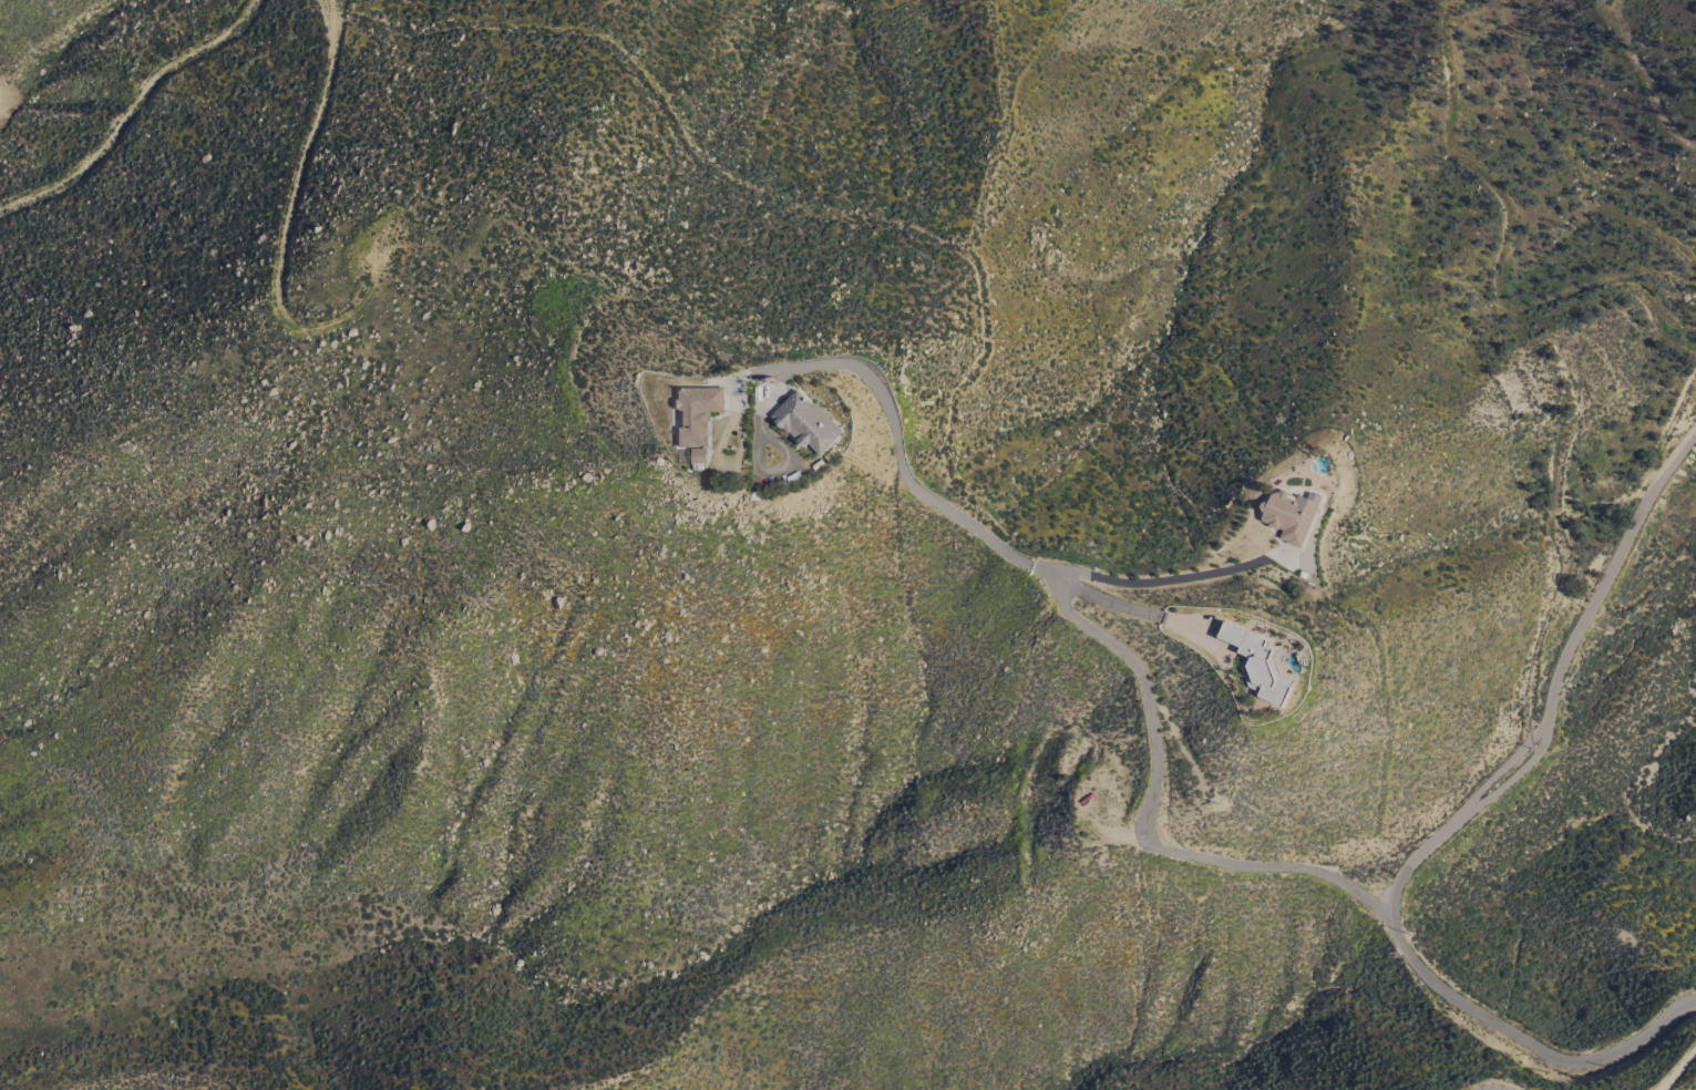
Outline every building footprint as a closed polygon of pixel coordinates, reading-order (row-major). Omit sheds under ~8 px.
[(674,388),(674,411),(680,411),(680,428),(676,429),(677,447),(708,447),(707,413),(724,412),(723,388),(674,388)] [(770,417),(804,449),(808,445),(820,457),(843,432),(797,388),(770,417)] [(706,448),(691,448),(691,464),(707,463),(706,448)] [(1320,496),(1308,492),(1305,501),(1273,489),(1268,503),(1264,502),(1258,522),(1281,529),(1278,540),(1302,548),(1320,496)] [(1265,638),(1223,622),(1217,639),(1239,647),(1237,653),(1250,658),(1240,684),(1259,691),(1257,697),(1282,707),(1292,680),(1272,673),(1280,653),(1262,646),(1265,638)]
